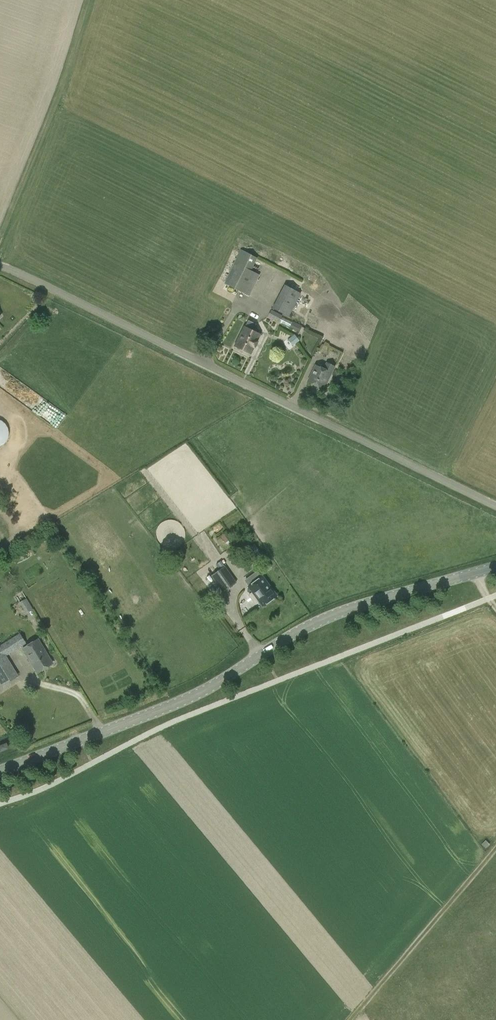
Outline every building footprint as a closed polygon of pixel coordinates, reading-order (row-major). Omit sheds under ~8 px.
[(239,252),(225,283),(250,295),(260,274),(251,270),(258,257),(241,249),(239,252)] [(289,316),(301,293),(288,286),(284,284),(272,308),(283,313),(289,316)] [(299,331),(302,326),(282,317),(282,315),(271,310),(268,317),(299,331)] [(260,334),(252,331),(256,324),(248,320),(245,327),(244,327),(235,346),(251,353),(260,334)] [(296,334),(289,339),(294,345),(301,340),(296,334)] [(329,379),(332,372),(335,365),(327,361),(323,368),(316,365),(308,381),(323,389),(328,378),(329,379)] [(8,432),(8,430),(7,428),(7,426),(4,423),(2,421),(0,420),(0,445),(1,444),(3,443),(5,441),(7,437),(8,435),(8,433),(8,432)] [(221,536),(227,544),(232,539),(227,532),(221,536)] [(208,569),(223,592),(237,582),(232,575),(235,574),(233,571),(230,573),(228,569),(236,564),(233,561),(225,566),(225,565),(217,571),(213,565),(208,569)] [(245,580),(249,586),(253,592),(249,595),(255,603),(259,600),(263,606),(277,596),(263,576),(262,576),(257,570),(245,580)] [(28,612),(34,608),(27,597),(21,601),(28,612)] [(1,644),(0,645),(0,688),(18,676),(6,656),(27,643),(20,632),(1,644)] [(29,646),(23,649),(37,673),(53,663),(39,640),(29,646)] [(7,742),(0,745),(0,752),(10,748),(7,742)]
